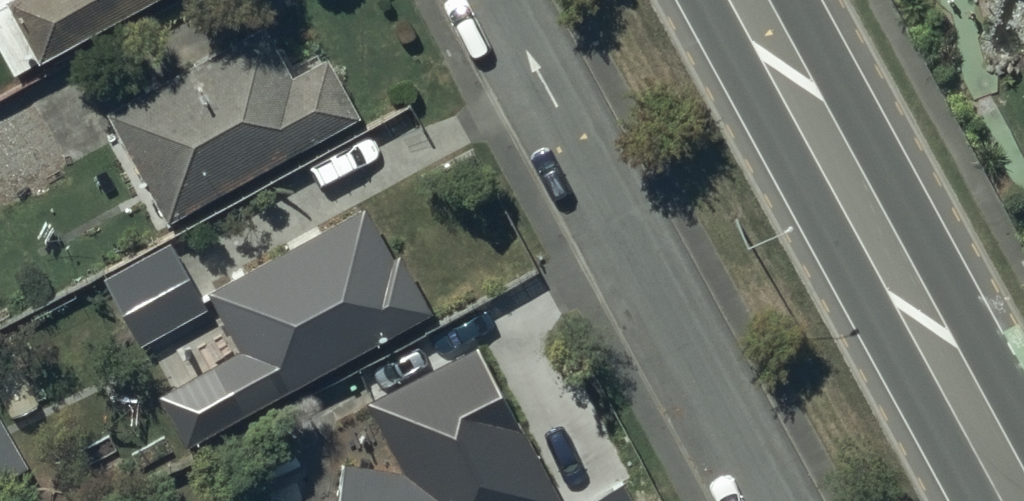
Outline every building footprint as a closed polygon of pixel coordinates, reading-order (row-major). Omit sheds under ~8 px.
[(36,55),(139,0),(6,0),(36,55)] [(164,218),(355,109),(323,52),(289,72),(259,21),(102,110),(164,218)] [(210,426),(426,304),(396,251),(392,253),(362,201),(207,289),(237,343),(181,375),(210,426)] [(207,305),(170,238),(102,276),(140,343),(207,305)] [(477,337),(364,398),(399,466),(343,457),(336,500),(559,500),(522,421),(517,424),(477,337)] [(0,409),(0,486),(34,465),(0,409)]
